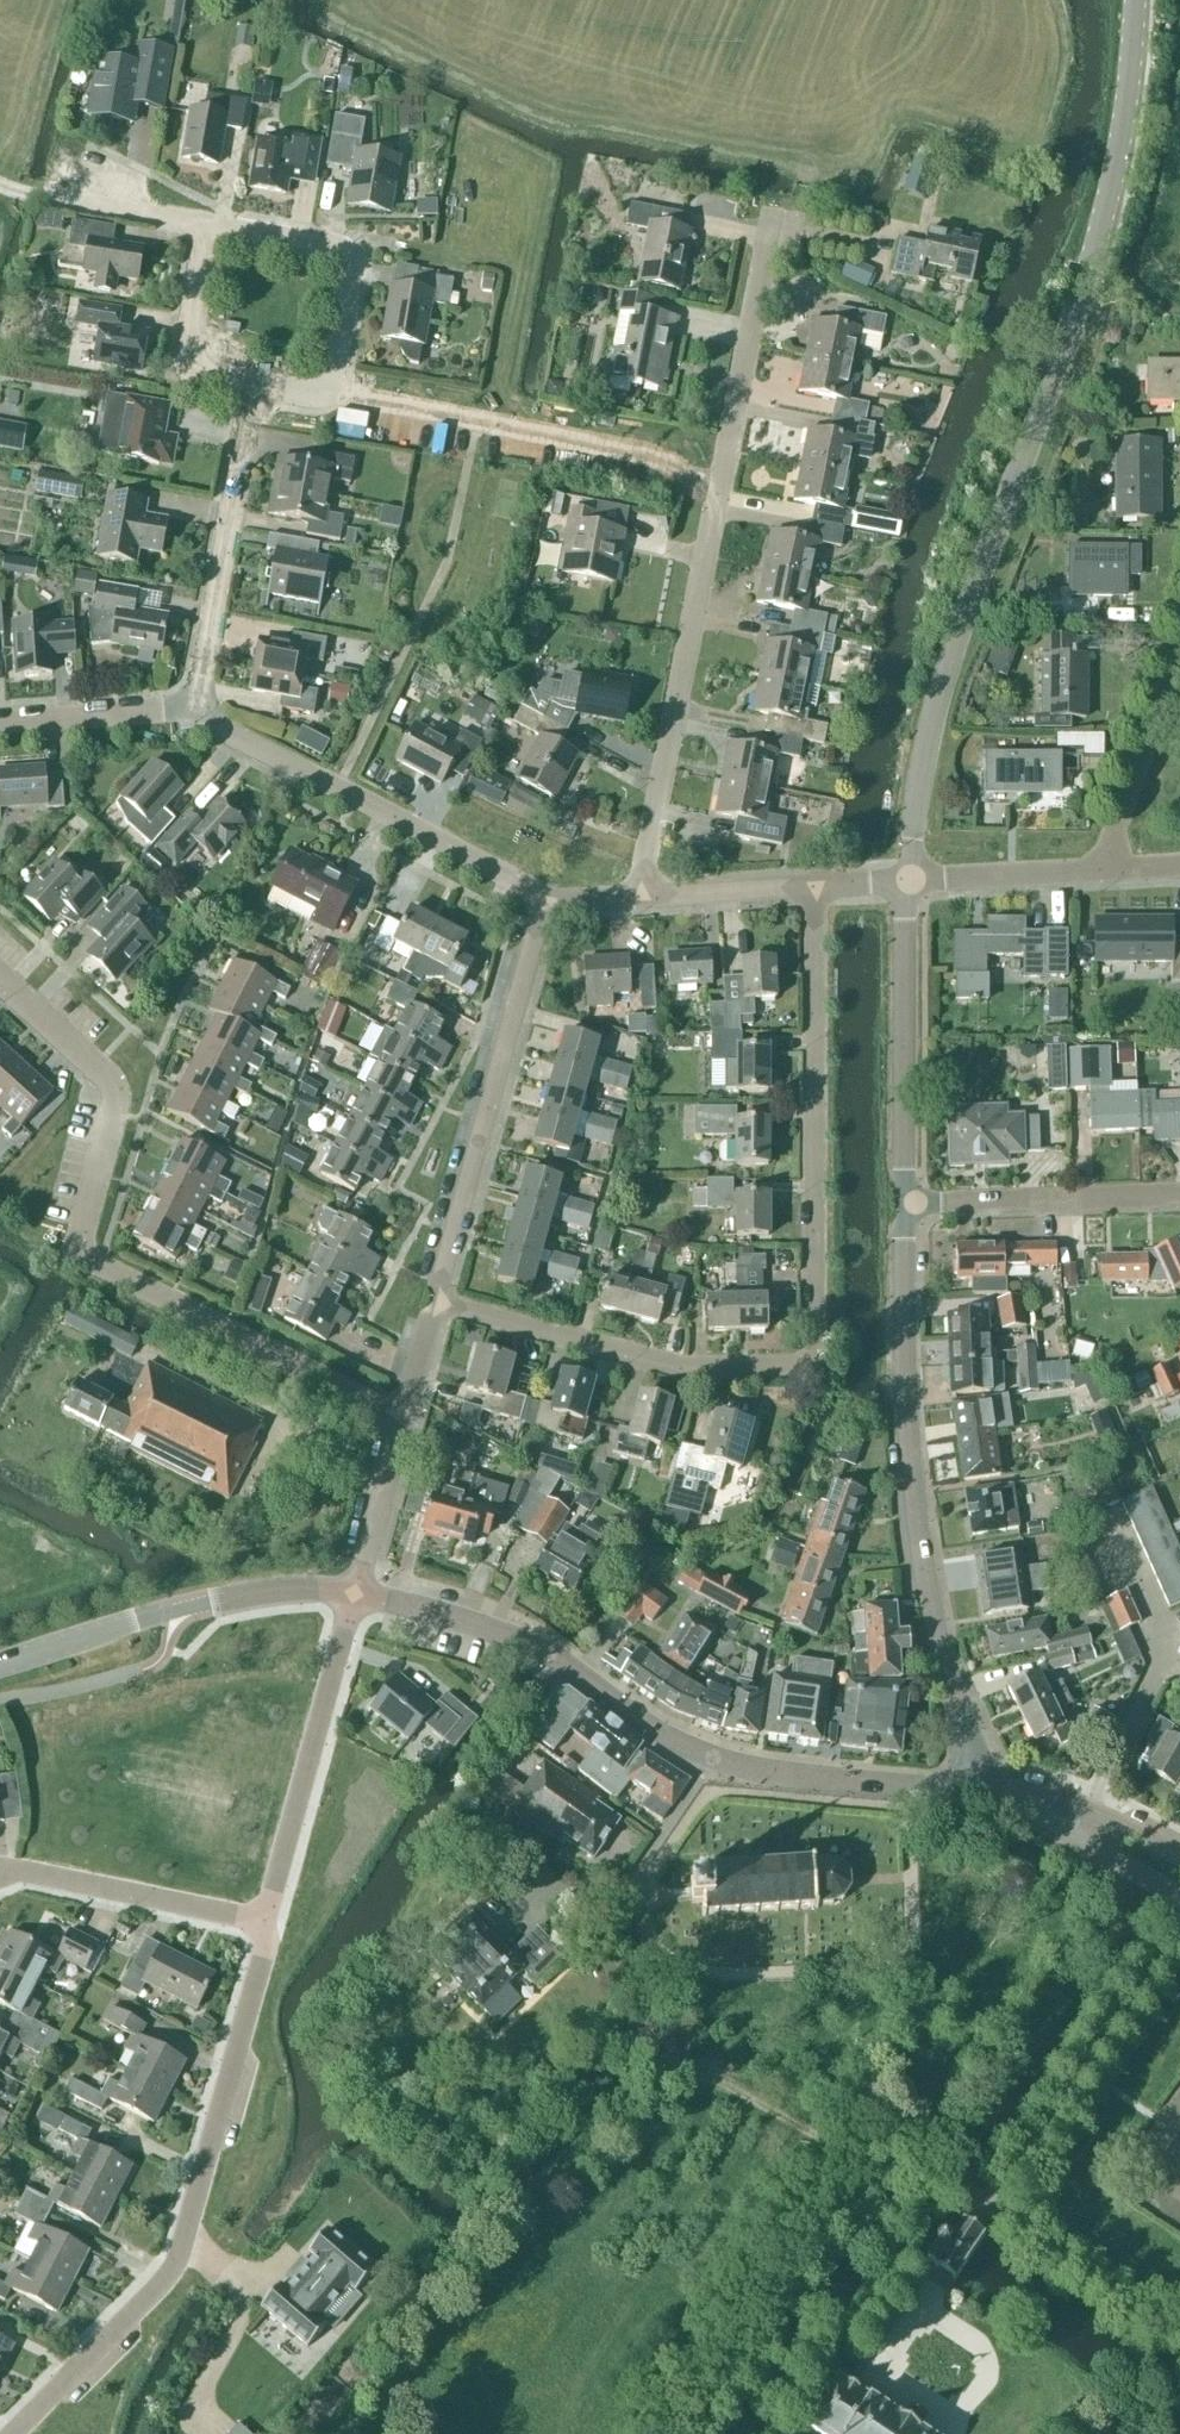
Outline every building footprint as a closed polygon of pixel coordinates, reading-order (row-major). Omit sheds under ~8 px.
[(252,50),(256,29),(238,26),(235,47),(252,50)] [(163,109),(173,52),(137,46),(134,67),(99,61),(90,112),(132,119),(136,100),(146,102),(145,106),(163,109)] [(349,95),(352,75),(340,73),(337,93),(349,95)] [(324,80),(323,94),(333,95),(334,81),(324,80)] [(255,82),(251,106),(263,108),(267,85),(255,82)] [(241,131),(246,102),(207,96),(203,113),(191,111),(182,159),(218,165),(224,128),(241,131)] [(364,124),(335,119),(327,166),(343,168),(345,171),(350,172),(352,170),(355,170),(349,203),(389,210),(397,162),(392,161),(392,152),(364,152),(363,156),(359,155),(364,124)] [(315,178),(321,140),(294,136),(292,147),(258,141),(250,189),(285,195),(289,173),(315,178)] [(904,193),(925,199),(934,167),(914,161),(904,193)] [(683,287),(693,239),(678,236),(683,215),(630,205),(626,228),(645,231),(636,278),(683,287)] [(37,213),(35,228),(44,229),(47,215),(37,213)] [(143,251),(143,250),(113,245),(115,228),(73,221),(70,238),(79,239),(77,249),(87,251),(84,272),(97,274),(96,285),(100,291),(109,293),(115,289),(117,277),(138,281),(138,279),(133,278),(138,251),(143,251)] [(960,236),(930,229),(927,245),(899,239),(891,275),(933,284),(936,269),(951,273),(950,280),(971,284),(979,247),(959,243),(960,236)] [(863,269),(848,262),(839,281),(854,288),(863,269)] [(449,307),(453,280),(417,274),(414,290),(393,287),(384,339),(401,342),(401,348),(401,352),(403,357),(407,362),(412,364),(418,365),(422,346),(429,304),(449,307)] [(483,274),(481,291),(492,293),(495,276),(483,274)] [(625,282),(624,291),(636,293),(638,285),(625,282)] [(648,314),(651,299),(623,293),(620,312),(621,312),(621,310),(634,313),(626,354),(612,351),(606,379),(665,390),(670,363),(668,362),(676,323),(678,323),(679,320),(648,314)] [(141,371),(148,334),(118,329),(121,311),(80,304),(77,323),(100,327),(95,359),(126,365),(126,369),(141,371)] [(805,357),(854,367),(858,348),(879,352),(886,318),(837,309),(833,326),(812,322),(805,357)] [(847,401),(854,367),(805,357),(798,393),(836,400),(832,418),(865,424),(869,405),(847,401)] [(1149,365),(1149,401),(1179,402),(1179,365),(1149,365)] [(107,395),(97,454),(116,458),(159,465),(159,463),(170,465),(175,439),(164,437),(169,406),(126,399),(107,395)] [(861,442),(865,424),(832,418),(829,435),(808,431),(801,466),(850,476),(856,441),(861,442)] [(1179,436),(1168,436),(1168,448),(1179,448),(1179,436)] [(1117,520),(1159,520),(1159,443),(1117,443),(1117,520)] [(273,487),(330,497),(333,481),(350,484),(354,459),(321,453),(318,467),(278,460),(273,487)] [(843,510),(850,476),(801,466),(794,501),(815,505),(812,523),(844,529),(848,511),(843,510)] [(78,499),(82,480),(38,472),(35,491),(78,499)] [(327,514),(330,497),(273,487),(268,515),(308,522),(306,535),(340,541),(344,517),(327,514)] [(560,518),(564,496),(546,493),(542,515),(560,518)] [(147,501),(109,495),(97,558),(135,565),(138,549),(162,554),(168,521),(136,515),(139,501),(147,503),(147,501)] [(615,584),(625,533),(593,526),(595,514),(571,509),(565,540),(574,542),(567,575),(615,584)] [(840,548),(844,529),(812,523),(808,541),(770,533),(763,568),(812,578),(819,544),(840,548)] [(348,530),(345,547),(355,549),(358,532),(348,530)] [(318,616),(328,561),(317,558),(319,544),(269,535),(267,550),(275,552),(265,606),(267,606),(269,595),(319,604),(317,615),(318,616)] [(1071,549),(1071,595),(1125,596),(1125,581),(1125,575),(1139,575),(1139,549),(1124,549),(1071,549)] [(5,557),(2,573),(18,576),(21,559),(5,557)] [(805,612),(812,578),(763,568),(756,604),(794,611),(791,628),(834,637),(837,619),(827,616),(805,612)] [(93,599),(97,575),(78,572),(74,595),(93,599)] [(161,653),(167,616),(134,610),(137,591),(100,585),(95,613),(88,614),(91,646),(112,644),(111,645),(161,653)] [(49,625),(48,621),(15,624),(19,676),(52,674),(51,655),(57,654),(58,655),(75,654),(73,623),(49,625)] [(834,638),(834,637),(791,628),(787,646),(766,642),(759,677),(808,686),(814,652),(819,653),(820,652),(829,654),(830,647),(846,651),(848,641),(834,638)] [(255,666),(303,674),(305,660),(323,663),(327,640),(293,634),(290,648),(259,642),(255,666)] [(1075,656),(1075,638),(1044,638),(1044,656),(1041,656),(1041,718),(1034,718),(1034,731),(1070,731),(1070,718),(1086,718),(1086,656),(1075,656)] [(388,664),(394,652),(382,646),(376,658),(388,664)] [(300,688),(303,674),(255,666),(251,689),(282,695),(279,709),(314,715),(318,691),(300,688)] [(559,728),(567,713),(575,717),(623,726),(632,679),(584,670),(583,677),(567,674),(564,688),(543,684),(536,696),(530,693),(522,709),(559,728)] [(358,675),(347,673),(346,682),(357,684),(358,675)] [(820,689),(808,686),(759,677),(752,712),(768,716),(765,733),(770,734),(802,741),(824,745),(827,726),(806,722),(809,706),(816,708),(820,689)] [(346,707),(350,688),(331,684),(327,704),(346,707)] [(500,711),(487,704),(477,724),(490,731),(500,711)] [(551,743),(559,728),(522,709),(514,725),(541,739),(520,781),(557,801),(580,758),(551,743)] [(453,745),(415,725),(396,761),(441,785),(452,762),(467,770),(481,742),(461,731),(453,745)] [(302,729),(295,743),(321,757),(329,743),(302,729)] [(799,759),(802,741),(770,734),(766,752),(729,744),(722,779),(771,789),(777,755),(799,759)] [(1056,736),(1056,751),(1082,751),(1082,758),(1104,758),(1104,736),(1056,736)] [(1017,793),(1059,793),(1059,757),(988,757),(988,789),(1017,789),(1017,793)] [(151,847),(175,820),(163,810),(182,788),(153,762),(115,804),(128,825),(151,847)] [(494,775),(476,767),(466,791),(483,798),(494,775)] [(45,769),(0,772),(0,807),(46,804),(47,809),(64,808),(62,774),(45,775),(45,769)] [(765,816),(771,789),(722,779),(715,815),(738,819),(735,837),(782,846),(787,820),(765,816)] [(233,836),(244,825),(219,802),(198,825),(187,814),(165,839),(184,857),(196,844),(212,859),(216,855),(218,856),(235,838),(233,836)] [(955,805),(941,805),(941,822),(955,822),(955,805)] [(155,878),(168,863),(151,849),(138,864),(155,878)] [(274,888),(268,901),(285,910),(292,897),(317,910),(312,920),(333,931),(356,885),(342,878),(343,875),(312,858),(310,862),(293,853),(274,888)] [(74,880),(55,863),(23,898),(50,922),(64,906),(80,921),(104,894),(80,873),(74,880)] [(105,938),(91,953),(118,978),(139,955),(141,957),(151,946),(149,944),(151,943),(134,927),(148,911),(125,890),(105,912),(92,926),(105,938)] [(412,977),(439,925),(411,910),(402,927),(387,919),(373,946),(389,954),(394,943),(413,953),(403,972),(412,977)] [(1044,934),(1024,934),(1024,920),(988,920),(988,934),(954,934),(954,978),(956,978),(956,1001),(971,1001),(971,1004),(978,1004),(978,1001),(987,1001),(987,977),(985,977),(985,956),(1023,956),(1023,978),(1046,978),(1046,977),(1066,977),(1066,933),(1044,932),(1044,934)] [(1172,920),(1095,920),(1095,963),(1172,963),(1172,983),(1179,983),(1179,939),(1172,939),(1172,920)] [(439,925),(412,977),(421,981),(431,962),(449,972),(444,982),(459,990),(473,964),(458,956),(467,939),(439,925)] [(342,956),(317,942),(301,972),(326,985),(342,956)] [(670,987),(711,985),(709,953),(668,955),(670,987)] [(587,1008),(611,1007),(611,995),(629,994),(627,958),(585,960),(587,1008)] [(220,988),(263,1010),(271,993),(285,1000),(290,990),(234,961),(220,988)] [(726,1034),(741,1034),(740,1017),(754,1016),(753,1000),(777,998),(774,961),(742,963),(744,999),(738,999),(738,1003),(724,1004),(726,1034)] [(395,1034),(444,1061),(450,1050),(434,1041),(444,1024),(411,1006),(418,994),(405,987),(403,992),(393,986),(386,1000),(407,1011),(395,1034)] [(254,1026),(263,1010),(220,988),(209,1011),(217,1015),(216,1018),(258,1040),(271,1047),(276,1037),(254,1026)] [(340,1027),(346,1009),(328,1002),(322,1021),(340,1027)] [(711,1034),(726,1034),(724,1004),(709,1005),(711,1034)] [(250,1055),(258,1040),(216,1018),(203,1043),(245,1065),(259,1072),(264,1061),(250,1055)] [(645,1021),(645,1018),(627,1019),(628,1036),(646,1036),(646,1038),(658,1038),(656,1020),(645,1021)] [(395,1034),(385,1028),(370,1058),(379,1063),(380,1062),(414,1080),(423,1063),(439,1071),(444,1061),(395,1034)] [(565,1033),(557,1061),(591,1070),(599,1042),(565,1033)] [(742,1034),(741,1034),(726,1034),(711,1034),(711,1062),(725,1062),(725,1090),(738,1090),(738,1092),(768,1092),(768,1090),(775,1090),(775,1074),(768,1074),(768,1049),(742,1049),(742,1034)] [(238,1079),(245,1065),(203,1043),(191,1067),(233,1089),(246,1096),(252,1086),(238,1079)] [(13,1055),(0,1044),(0,1069),(13,1055)] [(1134,1045),(1116,1045),(1117,1066),(1134,1066),(1134,1045)] [(1048,1090),(1066,1089),(1065,1047),(1047,1047),(1048,1090)] [(1107,1050),(1071,1051),(1073,1089),(1089,1089),(1091,1132),(1138,1130),(1137,1094),(1110,1095),(1109,1052),(1107,1052),(1107,1050)] [(317,1052),(312,1062),(325,1068),(330,1058),(317,1052)] [(33,1073),(13,1055),(0,1069),(0,1108),(0,1109),(33,1073)] [(380,1062),(379,1063),(378,1066),(368,1060),(357,1081),(367,1087),(365,1090),(415,1117),(421,1105),(405,1097),(414,1080),(380,1062)] [(557,1061),(550,1088),(584,1097),(591,1070),(557,1061)] [(605,1061),(602,1073),(629,1081),(632,1070),(633,1069),(605,1061)] [(226,1103),(233,1089),(191,1067),(178,1092),(220,1113),(234,1120),(239,1110),(226,1103)] [(33,1073),(0,1109),(13,1120),(2,1131),(11,1139),(53,1092),(33,1073)] [(602,1073),(598,1085),(626,1092),(629,1083),(629,1081),(602,1073)] [(303,1077),(300,1093),(314,1100),(321,1086),(303,1077)] [(648,1087),(638,1087),(638,1098),(648,1098),(648,1087)] [(550,1088),(542,1115),(576,1125),(584,1097),(550,1088)] [(409,1127),(415,1117),(365,1090),(351,1118),(384,1136),(393,1119),(409,1127)] [(215,1123),(220,1113),(178,1092),(168,1112),(223,1141),(229,1130),(215,1123)] [(1137,1094),(1138,1130),(1154,1130),(1154,1142),(1179,1141),(1179,1105),(1155,1106),(1154,1094),(1137,1094)] [(301,1097),(299,1105),(311,1113),(316,1114),(319,1101),(301,1097)] [(613,1106),(610,1114),(621,1117),(623,1109),(613,1106)] [(737,1137),(737,1143),(724,1143),(720,1147),(720,1160),(724,1164),(736,1164),(736,1166),(768,1166),(768,1122),(736,1122),(736,1124),(730,1124),(730,1108),(694,1108),(694,1137),(737,1137)] [(276,1109),(269,1122),(281,1128),(287,1115),(276,1109)] [(1004,1119),(1003,1110),(951,1112),(952,1152),(949,1152),(950,1167),(965,1167),(965,1164),(1005,1163),(1005,1154),(1061,1152),(1061,1151),(1040,1152),(1039,1117),(1004,1119)] [(542,1115),(535,1143),(556,1149),(553,1158),(566,1162),(569,1153),(576,1125),(542,1115)] [(590,1116),(587,1128),(614,1135),(617,1125),(618,1124),(590,1116)] [(375,1153),(384,1136),(351,1118),(336,1146),(385,1173),(391,1161),(375,1153)] [(587,1128),(583,1139),(611,1147),(613,1142),(614,1135),(587,1128)] [(170,1166),(226,1195),(231,1185),(218,1178),(225,1163),(183,1141),(170,1166)] [(379,1183),(385,1173),(336,1146),(321,1175),(354,1193),(364,1175),(379,1183)] [(308,1158),(288,1148),(283,1165),(300,1174),(308,1158)] [(221,1204),(226,1195),(170,1166),(158,1190),(200,1212),(208,1197),(221,1204)] [(519,1199),(554,1208),(561,1180),(527,1171),(519,1199)] [(768,1237),(768,1195),(732,1195),(733,1180),(707,1180),(707,1189),(691,1189),(691,1209),(737,1209),(737,1237),(768,1237)] [(337,1189),(332,1198),(345,1205),(350,1196),(337,1189)] [(193,1226),(200,1212),(158,1190),(145,1214),(201,1243),(206,1233),(193,1226)] [(243,1191),(238,1200),(259,1210),(263,1202),(243,1191)] [(546,1236),(554,1208),(519,1199),(512,1226),(546,1236)] [(591,1219),(594,1208),(566,1201),(564,1211),(591,1219)] [(324,1245),(373,1272),(379,1261),(363,1252),(373,1235),(339,1217),(326,1210),(318,1225),(321,1232),(329,1236),(324,1245)] [(251,1211),(244,1225),(245,1226),(256,1231),(259,1215),(251,1211)] [(564,1211),(561,1222),(589,1229),(591,1219),(564,1211)] [(196,1253),(201,1243),(145,1214),(133,1239),(175,1261),(183,1246),(196,1253)] [(608,1255),(615,1229),(602,1225),(595,1251),(608,1255)] [(542,1252),(546,1236),(512,1226),(505,1254),(539,1263),(538,1264),(548,1267),(549,1266),(577,1273),(579,1263),(542,1252)] [(210,1234),(205,1245),(215,1250),(220,1239),(210,1234)] [(1179,1288),(1179,1246),(1178,1242),(1151,1255),(1145,1257),(1102,1258),(1101,1282),(1141,1283),(1141,1284),(1164,1285),(1168,1293),(1179,1288)] [(367,1282),(373,1272),(324,1245),(309,1273),(343,1291),(352,1274),(367,1282)] [(1056,1268),(1056,1245),(1003,1246),(1003,1245),(956,1246),(956,1264),(954,1264),(954,1275),(957,1275),(957,1280),(971,1280),(972,1295),(1006,1295),(1006,1269),(1056,1268)] [(629,1317),(646,1255),(636,1252),(628,1283),(609,1278),(601,1310),(629,1317)] [(531,1291),(538,1264),(539,1263),(505,1254),(497,1281),(531,1291)] [(646,1255),(629,1317),(657,1325),(661,1313),(675,1317),(684,1282),(670,1278),(666,1293),(647,1288),(655,1258),(646,1255)] [(736,1298),(737,1332),(767,1331),(766,1298),(747,1298),(747,1271),(765,1271),(765,1256),(735,1257),(736,1268),(736,1286),(736,1298)] [(238,1287),(247,1269),(233,1261),(223,1279),(238,1287)] [(1063,1284),(1077,1284),(1076,1265),(1062,1266),(1063,1284)] [(573,1287),(577,1273),(549,1266),(548,1267),(545,1278),(573,1287)] [(726,1286),(736,1286),(736,1268),(725,1269),(726,1286)] [(343,1291),(309,1273),(284,1320),(325,1342),(335,1324),(343,1328),(349,1316),(334,1308),(343,1291)] [(708,1333),(737,1332),(736,1298),(707,1299),(708,1333)] [(248,1299),(245,1309),(261,1314),(264,1304),(248,1299)] [(1001,1332),(1026,1329),(1021,1299),(996,1302),(1001,1332)] [(131,1360),(140,1343),(74,1309),(64,1327),(131,1360)] [(949,1340),(988,1339),(990,1339),(989,1314),(948,1316),(949,1340)] [(950,1365),(989,1364),(988,1339),(949,1340),(950,1365)] [(1076,1342),(1072,1356),(1090,1360),(1093,1347),(1076,1342)] [(1017,1362),(1036,1361),(1034,1347),(1016,1348),(1017,1362)] [(520,1421),(526,1399),(504,1393),(513,1360),(478,1351),(467,1391),(486,1396),(482,1409),(482,1411),(520,1421)] [(1036,1361),(1017,1362),(1017,1380),(1021,1380),(1022,1395),(1039,1393),(1038,1386),(1036,1366),(1036,1361)] [(263,1422),(148,1363),(126,1407),(77,1383),(64,1410),(131,1444),(128,1449),(228,1500),(256,1445),(252,1443),(263,1422)] [(1069,1363),(1036,1366),(1038,1385),(1038,1386),(1071,1383),(1071,1382),(1069,1363)] [(989,1364),(950,1365),(952,1396),(991,1394),(1004,1394),(1003,1364),(989,1365),(989,1364)] [(1163,1402),(1179,1394),(1166,1368),(1151,1375),(1163,1402)] [(1132,1377),(1139,1390),(1151,1384),(1145,1371),(1132,1377)] [(1072,1377),(1074,1391),(1084,1387),(1101,1379),(1098,1372),(1072,1377)] [(583,1420),(593,1383),(563,1374),(554,1407),(542,1403),(541,1404),(531,1401),(524,1425),(535,1428),(582,1441),(587,1421),(583,1420)] [(675,1434),(682,1410),(670,1407),(671,1404),(641,1396),(631,1432),(619,1428),(612,1454),(643,1463),(649,1444),(660,1447),(664,1431),(675,1434)] [(957,1438),(993,1433),(988,1398),(952,1404),(957,1438)] [(1021,1398),(1022,1427),(1038,1427),(1037,1398),(1021,1398)] [(464,1404),(459,1422),(476,1433),(482,1411),(482,1409),(464,1404)] [(1179,1423),(1179,1405),(1155,1416),(1161,1431),(1179,1423)] [(1107,1412),(1089,1419),(1094,1432),(1112,1425),(1107,1412)] [(683,1448),(667,1502),(665,1509),(659,1528),(675,1533),(681,1513),(700,1519),(708,1489),(719,1492),(720,1489),(747,1496),(753,1473),(740,1469),(751,1425),(716,1416),(706,1454),(683,1448)] [(993,1433),(957,1438),(963,1481),(1000,1476),(993,1433)] [(530,1461),(535,1445),(521,1440),(516,1456),(530,1461)] [(854,1469),(859,1453),(837,1445),(831,1461),(854,1469)] [(440,1487),(450,1451),(431,1446),(421,1482),(440,1487)] [(672,1484),(681,1452),(668,1448),(657,1481),(672,1484)] [(541,1456),(537,1467),(564,1481),(569,1465),(541,1456)] [(603,1499),(611,1468),(597,1464),(589,1495),(603,1499)] [(529,1495),(515,1527),(544,1544),(545,1542),(549,1545),(535,1569),(573,1592),(588,1567),(584,1565),(600,1539),(582,1528),(569,1521),(559,1537),(558,1540),(554,1537),(568,1513),(548,1501),(560,1480),(540,1471),(530,1495),(529,1495)] [(1105,1509),(1120,1502),(1106,1472),(1091,1479),(1105,1509)] [(467,1483),(451,1538),(472,1545),(476,1532),(489,1535),(495,1514),(499,1515),(504,1500),(475,1491),(479,1479),(469,1476),(467,1483)] [(1128,1517),(1158,1504),(1151,1488),(1148,1490),(1143,1478),(1116,1491),(1128,1517)] [(451,1538),(467,1483),(456,1480),(452,1494),(445,1492),(443,1497),(433,1494),(423,1530),(451,1538)] [(817,1533),(848,1543),(865,1493),(834,1482),(827,1505),(821,1503),(818,1513),(805,1549),(811,1551),(817,1533)] [(516,1483),(508,1503),(521,1508),(529,1489),(516,1483)] [(1018,1529),(1012,1486),(992,1488),(965,1492),(971,1536),(998,1532),(1018,1529)] [(1135,1533),(1165,1519),(1158,1504),(1128,1517),(1135,1533)] [(1142,1548),(1172,1534),(1168,1525),(1165,1519),(1135,1533),(1142,1548)] [(1172,1535),(1179,1531),(1179,1519),(1168,1525),(1172,1535)] [(1041,1523),(1026,1526),(1028,1537),(1043,1534),(1041,1523)] [(838,1572),(848,1543),(817,1533),(811,1551),(805,1549),(802,1560),(838,1572)] [(1149,1563),(1179,1549),(1172,1534),(1142,1548),(1149,1563)] [(775,1550),(797,1558),(801,1547),(779,1539),(775,1550)] [(1179,1567),(1179,1552),(1179,1549),(1149,1563),(1155,1578),(1179,1567)] [(792,1572),(797,1558),(775,1550),(770,1564),(792,1572)] [(979,1588),(1047,1578),(1045,1565),(1021,1569),(1018,1553),(975,1560),(979,1588)] [(829,1598),(838,1572),(802,1560),(798,1571),(804,1573),(799,1587),(829,1598)] [(1179,1585),(1179,1567),(1155,1578),(1162,1593),(1179,1585)] [(748,1596),(707,1575),(698,1592),(739,1613),(748,1596)] [(1047,1578),(979,1588),(983,1616),(1027,1609),(1025,1593),(1049,1590),(1047,1578)] [(652,1622),(667,1603),(643,1585),(617,1619),(633,1629),(643,1616),(652,1622)] [(1162,1593),(1169,1609),(1179,1604),(1179,1585),(1162,1593)] [(816,1639),(829,1598),(799,1587),(791,1608),(786,1607),(781,1620),(787,1622),(785,1627),(816,1639)] [(1122,1631),(1140,1624),(1126,1594),(1109,1601),(1122,1631)] [(720,1627),(726,1615),(711,1607),(705,1618),(720,1627)] [(868,1683),(870,1682),(900,1681),(898,1653),(910,1652),(908,1633),(897,1634),(895,1607),(864,1608),(864,1615),(852,1616),(854,1656),(866,1655),(868,1683)] [(685,1677),(686,1676),(714,1630),(705,1624),(704,1626),(686,1615),(658,1659),(685,1677)] [(729,1617),(724,1627),(735,1633),(740,1624),(729,1617)] [(1090,1645),(1090,1644),(1087,1631),(1052,1641),(1045,1619),(986,1630),(993,1658),(1046,1648),(1048,1657),(1090,1645)] [(1090,1645),(1048,1657),(1048,1658),(1040,1660),(1039,1663),(1041,1672),(1044,1673),(1092,1661),(1115,1651),(1108,1636),(1090,1644),(1090,1645)] [(837,1657),(850,1654),(849,1646),(835,1648),(837,1657)] [(503,1661),(505,1655),(488,1648),(485,1655),(503,1661)] [(655,1665),(658,1659),(640,1648),(633,1657),(625,1652),(613,1669),(621,1674),(621,1675),(657,1700),(673,1676),(655,1665)] [(739,1679),(724,1730),(757,1735),(763,1695),(752,1693),(753,1686),(750,1683),(757,1657),(748,1651),(739,1679)] [(869,1687),(870,1682),(868,1683),(866,1655),(854,1656),(855,1672),(853,1673),(853,1684),(849,1684),(844,1721),(826,1717),(824,1725),(837,1727),(843,1728),(841,1747),(900,1754),(909,1686),(869,1687)] [(734,1676),(742,1663),(733,1658),(726,1670),(734,1676)] [(692,1680),(686,1676),(685,1677),(658,1659),(655,1665),(673,1676),(657,1700),(673,1711),(691,1718),(701,1693),(689,1689),(693,1681),(692,1680)] [(824,1725),(826,1717),(830,1687),(833,1667),(794,1660),(791,1680),(774,1677),(765,1736),(834,1746),(837,1727),(824,1725)] [(1021,1715),(1066,1693),(1061,1682),(1045,1689),(1038,1673),(1007,1687),(1021,1715)] [(724,1730),(739,1679),(728,1675),(722,1691),(702,1684),(704,1678),(696,1674),(692,1680),(693,1681),(689,1689),(701,1693),(691,1718),(721,1729),(724,1730)] [(443,1741),(447,1736),(454,1742),(474,1718),(446,1694),(434,1709),(397,1678),(369,1711),(406,1742),(422,1723),(443,1741)] [(630,1777),(642,1757),(636,1753),(641,1746),(568,1689),(555,1690),(525,1730),(553,1752),(570,1730),(594,1749),(630,1777)] [(1066,1693),(1021,1715),(1034,1742),(1054,1733),(1061,1745),(1069,1741),(1074,1733),(1062,1709),(1072,1704),(1066,1693)] [(1100,1747),(1114,1722),(1094,1710),(1079,1735),(1100,1747)] [(1179,1777),(1179,1741),(1169,1735),(1173,1727),(1159,1719),(1147,1739),(1153,1743),(1144,1758),(1152,1762),(1147,1770),(1175,1786),(1179,1777)] [(645,1753),(642,1757),(630,1777),(594,1749),(577,1771),(616,1801),(631,1782),(650,1795),(667,1767),(645,1753)] [(509,1812),(523,1821),(524,1819),(563,1846),(566,1842),(594,1862),(621,1822),(598,1806),(600,1802),(545,1763),(526,1790),(492,1766),(477,1788),(509,1812)] [(667,1767),(650,1795),(652,1796),(643,1810),(663,1822),(672,1808),(672,1809),(689,1781),(667,1767)] [(17,1774),(0,1777),(0,1823),(22,1820),(17,1774)] [(516,1831),(523,1821),(509,1812),(488,1840),(502,1850),(505,1847),(532,1866),(543,1850),(516,1831)] [(815,1864),(815,1860),(811,1861),(811,1862),(795,1863),(795,1862),(791,1862),(791,1864),(775,1865),(775,1863),(771,1863),(771,1865),(755,1866),(755,1865),(751,1865),(752,1866),(735,1868),(735,1866),(731,1866),(732,1868),(715,1869),(715,1867),(711,1867),(712,1869),(703,1870),(702,1868),(699,1868),(699,1872),(701,1872),(702,1882),(691,1883),(692,1904),(703,1903),(704,1913),(702,1914),(703,1917),(706,1917),(706,1915),(715,1915),(715,1916),(718,1916),(718,1914),(735,1913),(735,1915),(738,1915),(738,1913),(754,1912),(755,1913),(758,1913),(758,1912),(774,1910),(774,1912),(778,1912),(778,1910),(794,1909),(794,1911),(798,1911),(798,1909),(814,1908),(814,1909),(818,1909),(818,1906),(829,1905),(830,1907),(833,1906),(833,1904),(841,1900),(842,1901),(845,1900),(844,1898),(849,1891),(851,1891),(852,1888),(850,1888),(849,1878),(851,1877),(850,1874),(848,1875),(842,1867),(843,1866),(840,1864),(839,1865),(830,1863),(830,1861),(827,1861),(826,1863),(815,1864)] [(471,1916),(430,1956),(482,2010),(482,2009),(496,2023),(520,2000),(507,1986),(523,1971),(534,1983),(562,1955),(537,1930),(510,1956),(471,1916)] [(119,1921),(114,1930),(127,1936),(132,1927),(119,1921)] [(37,1985),(44,1970),(55,1975),(63,1960),(84,1971),(98,1944),(71,1930),(58,1957),(10,1933),(0,1953),(0,1966),(37,1985)] [(196,2009),(213,1976),(160,1948),(146,1940),(121,1989),(138,1998),(145,1983),(196,2009)] [(37,1985),(0,1966),(0,2005),(25,2018),(19,2029),(55,2047),(61,2036),(53,2032),(32,2021),(40,2006),(29,2000),(37,1985)] [(677,1994),(685,1974),(674,1970),(666,1990),(677,1994)] [(128,2071),(169,2093),(185,2062),(139,2038),(145,2026),(111,2008),(103,2021),(132,2036),(124,2050),(135,2056),(128,2071)] [(19,2029),(13,2041),(0,2034),(0,2056),(1,2054),(12,2060),(20,2045),(41,2055),(48,2060),(55,2047),(19,2029)] [(154,2123),(169,2093),(128,2071),(120,2086),(109,2081),(101,2095),(72,2080),(65,2093),(101,2111),(108,2099),(154,2123)] [(3,2128),(10,2116),(0,2111),(0,2126),(3,2128)] [(74,2176),(116,2198),(132,2167),(85,2143),(91,2131),(64,2117),(57,2130),(78,2141),(71,2155),(82,2161),(74,2176)] [(100,2228),(116,2198),(74,2176),(66,2191),(55,2186),(48,2200),(27,2190),(21,2203),(48,2216),(54,2204),(100,2228)] [(42,2228),(48,2216),(21,2203),(14,2215),(28,2223),(13,2254),(30,2262),(30,2261),(73,2282),(88,2252),(42,2228)] [(955,2281),(984,2236),(974,2230),(961,2223),(951,2239),(944,2234),(938,2234),(935,2239),(938,2244),(927,2262),(944,2274),(955,2281)] [(355,2293),(375,2270),(328,2230),(308,2253),(313,2257),(286,2289),(280,2285),(260,2308),(307,2348),(327,2325),(322,2321),(349,2288),(355,2293)] [(73,2282),(30,2261),(30,2262),(23,2276),(12,2271),(4,2285),(0,2283),(0,2299),(4,2301),(10,2289),(57,2313),(73,2282)] [(14,2346),(0,2339),(0,2373),(14,2346)] [(838,2377),(805,2425),(818,2433),(923,2433),(915,2429),(921,2419),(909,2411),(903,2421),(838,2377)] [(238,2424),(229,2433),(249,2433),(238,2424)]
